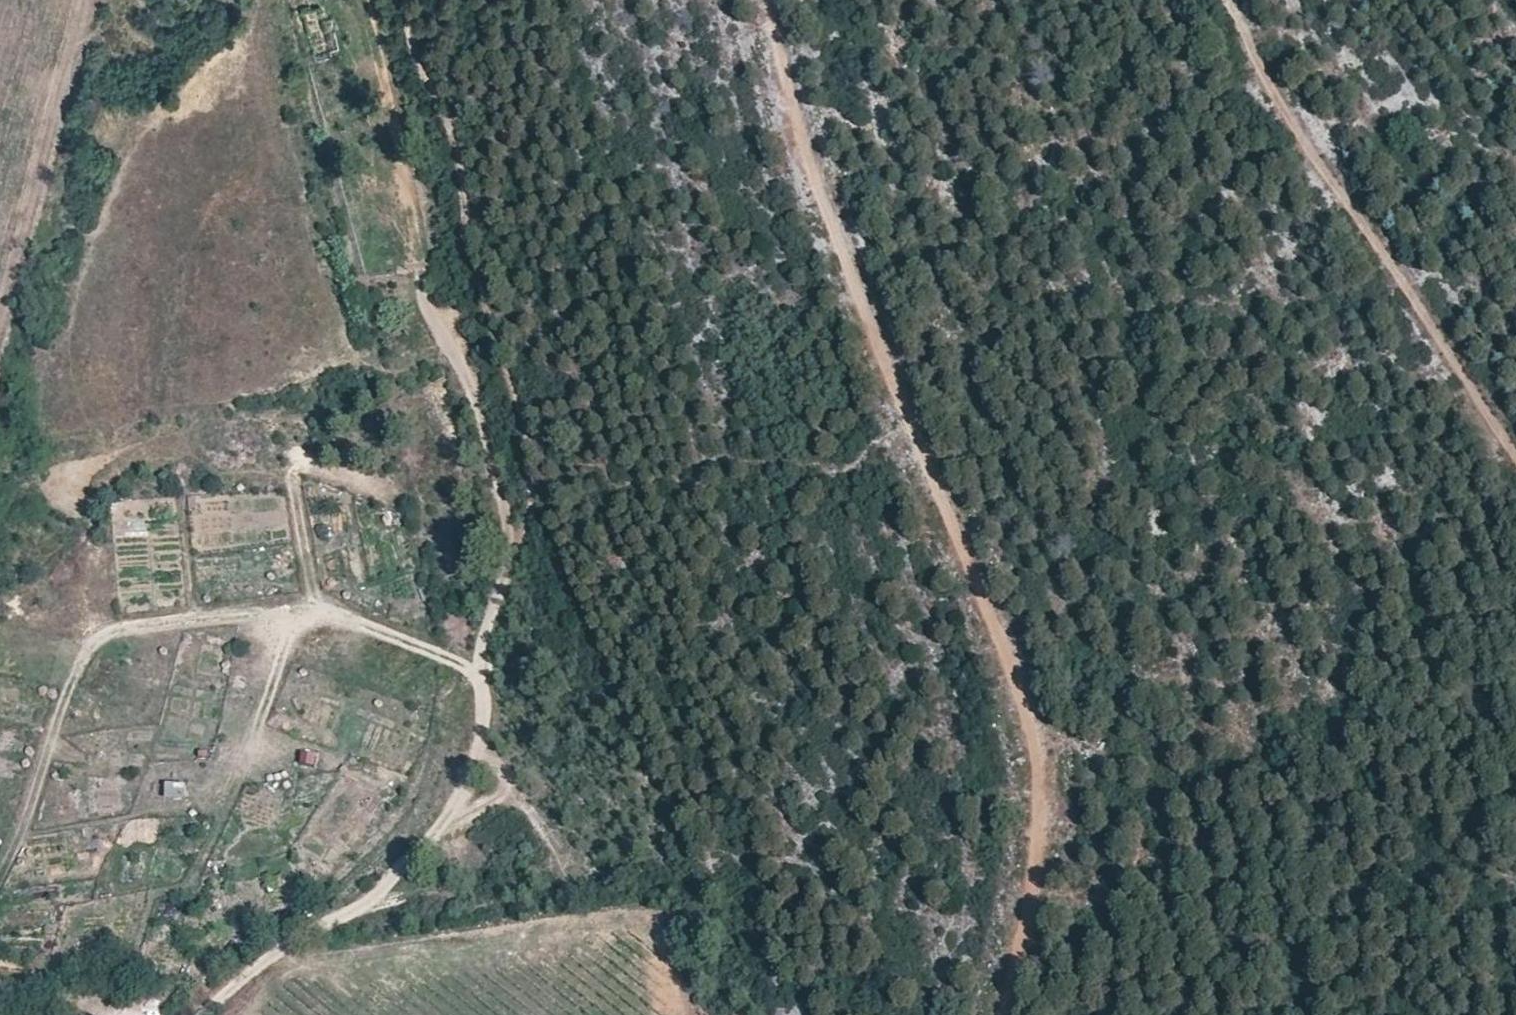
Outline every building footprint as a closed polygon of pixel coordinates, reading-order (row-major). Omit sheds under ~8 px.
[(187,799),(188,783),(166,782),(165,798),(187,799)]
